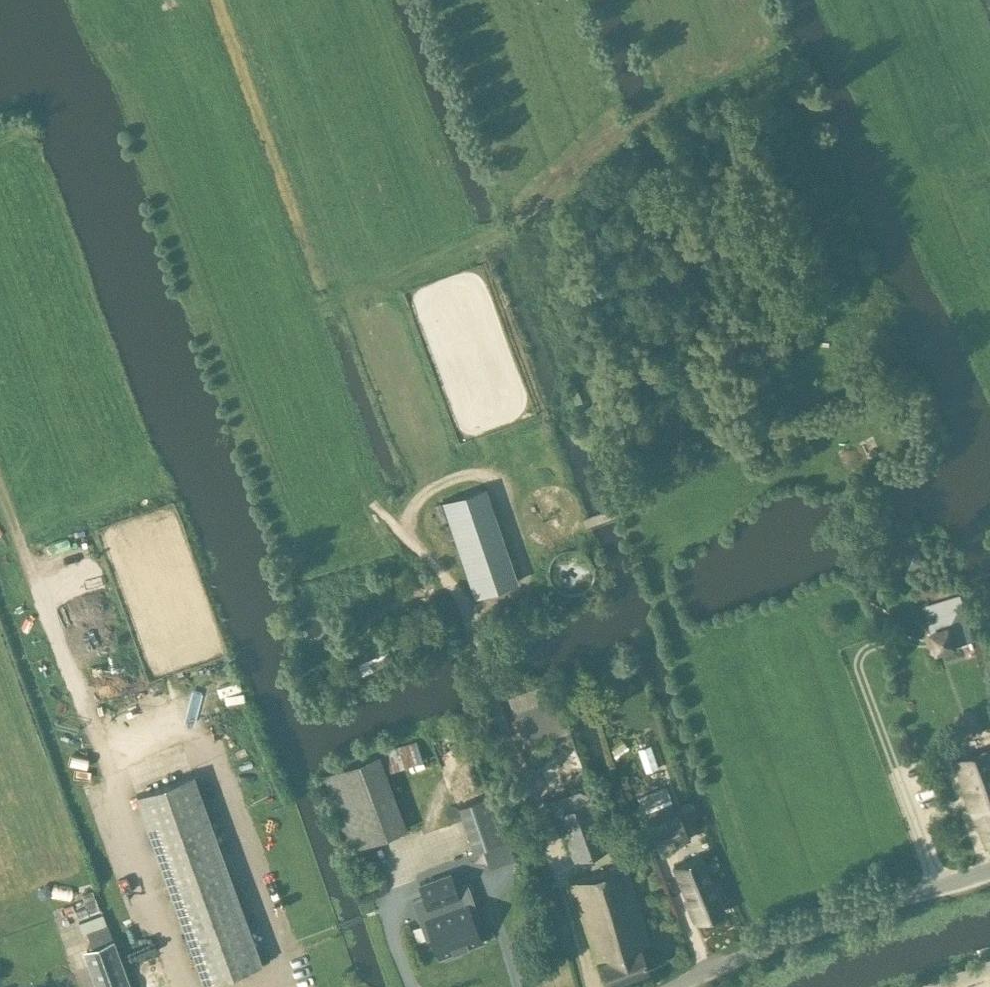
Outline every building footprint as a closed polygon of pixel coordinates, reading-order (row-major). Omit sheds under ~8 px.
[(483,492),(446,506),(466,563),(503,550),(483,492)] [(503,550),(466,563),(476,594),(514,581),(503,550)] [(919,550),(907,553),(909,564),(922,561),(919,550)] [(962,604),(926,615),(931,630),(930,630),(938,653),(975,640),(962,604)] [(227,679),(202,688),(209,708),(234,699),(227,679)] [(627,748),(622,741),(611,749),(616,756),(627,748)] [(649,745),(636,750),(645,772),(658,766),(649,745)] [(989,846),(989,747),(955,760),(987,847),(989,846)] [(405,830),(377,756),(318,778),(346,852),(405,830)] [(261,962),(193,774),(136,794),(204,982),(261,962)] [(666,785),(637,796),(644,813),(646,813),(673,802),(666,785)] [(579,790),(552,798),(557,813),(591,802),(588,794),(579,790)] [(459,805),(474,850),(508,838),(493,794),(459,805)] [(571,859),(609,847),(594,801),(591,802),(557,813),(556,813),(571,859)] [(678,811),(674,801),(673,802),(646,813),(649,823),(647,824),(659,852),(681,844),(679,840),(689,836),(679,811),(678,811)] [(697,923),(726,910),(702,853),(673,866),(697,923)] [(640,946),(651,942),(624,863),(571,881),(582,911),(606,982),(648,968),(640,946)] [(426,918),(421,920),(427,937),(433,935),(440,955),(444,953),(446,957),(460,952),(459,948),(481,940),(474,920),(479,918),(473,901),(468,903),(464,894),(458,896),(450,872),(420,883),(428,907),(423,909),(426,918)] [(542,923),(564,915),(556,890),(533,898),(542,923)] [(79,920),(84,933),(109,925),(104,912),(79,920)] [(537,962),(562,955),(551,921),(526,928),(537,962)] [(98,986),(130,986),(113,939),(85,949),(98,986)]
